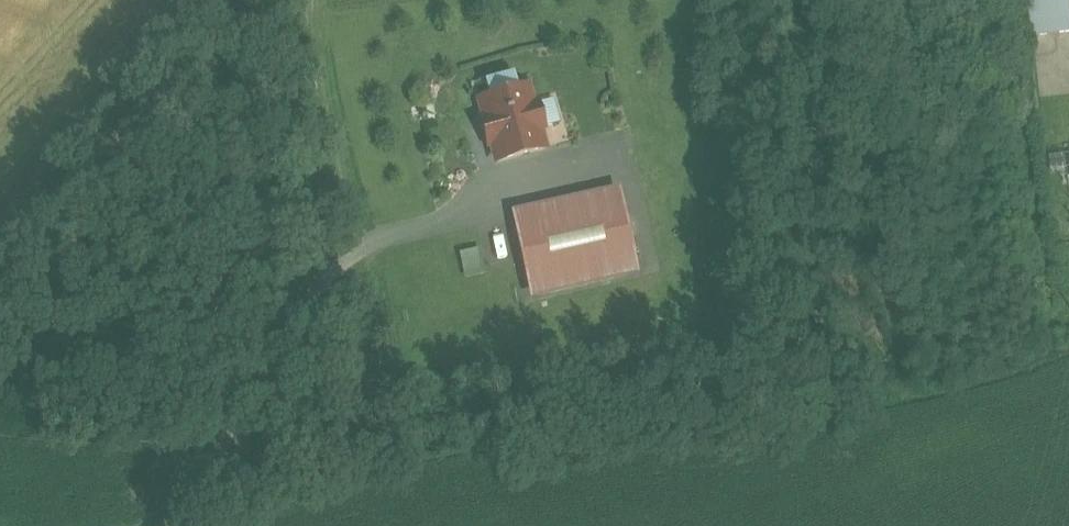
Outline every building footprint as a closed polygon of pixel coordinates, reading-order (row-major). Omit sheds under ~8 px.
[(1035,37),(1068,34),(1068,0),(1032,0),(1035,37)] [(528,88),(481,101),(486,119),(482,120),(489,145),(493,144),(498,162),(545,149),(539,129),(544,128),(538,104),(533,106),(528,88)] [(624,205),(516,229),(528,281),(636,256),(624,205)]
